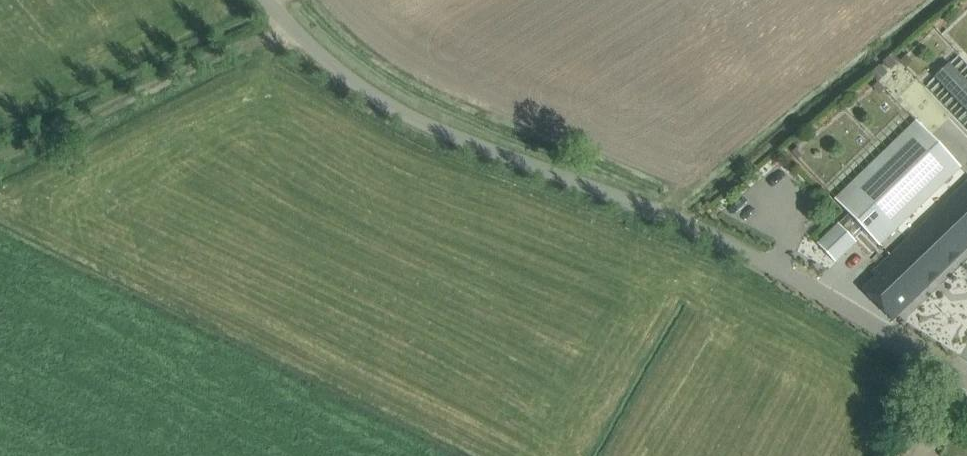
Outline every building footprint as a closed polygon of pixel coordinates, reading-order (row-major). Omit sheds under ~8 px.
[(900,60),(891,51),(868,73),(878,82),(900,60)] [(949,62),(934,77),(966,111),(966,81),(949,62)] [(879,244),(894,231),(960,167),(916,121),(835,198),(879,244)] [(903,236),(966,175),(966,174),(961,167),(896,229),(903,236)] [(886,259),(872,273),(876,277),(862,290),(892,320),(906,306),(966,248),(966,181),(886,259)] [(818,243),(836,262),(856,243),(838,224),(818,243)]
